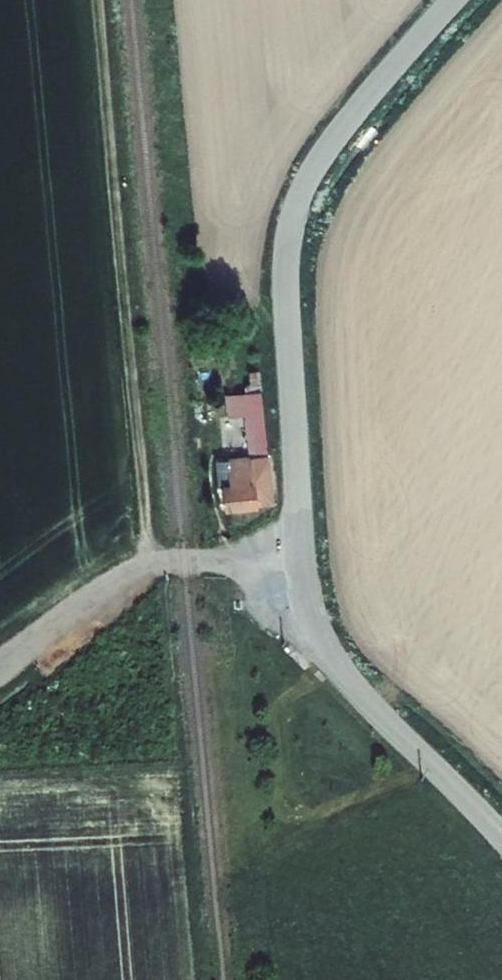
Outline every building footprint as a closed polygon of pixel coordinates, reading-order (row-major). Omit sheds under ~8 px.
[(216,462),(222,511),(282,503),(266,387),(248,389),(251,457),(216,462)]
